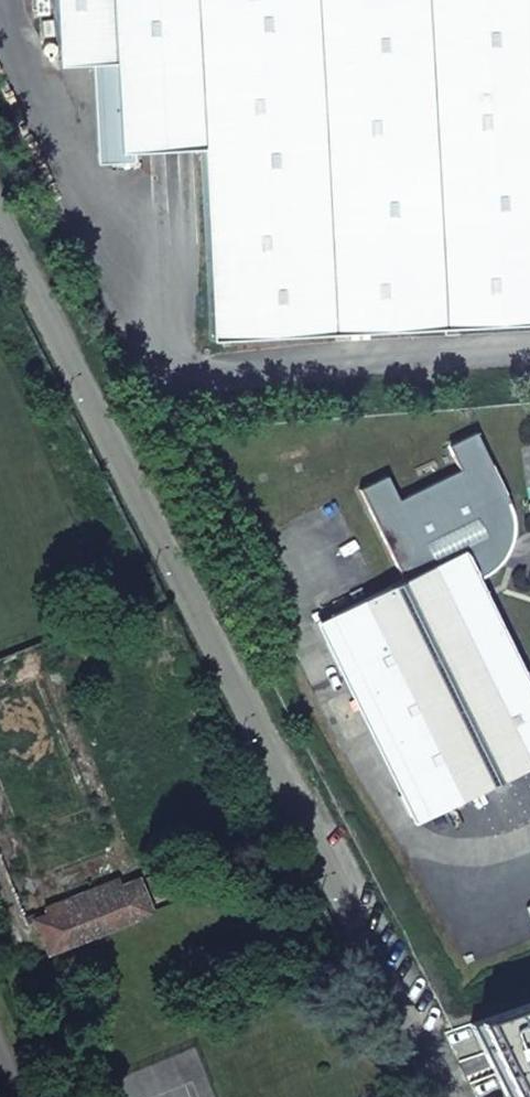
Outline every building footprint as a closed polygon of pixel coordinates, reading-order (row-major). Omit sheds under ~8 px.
[(57,49),(111,46),(112,63),(116,142),(199,137),(209,341),(529,324),(529,0),(54,0),(57,49)] [(111,46),(57,49),(57,66),(112,63),(111,46)] [(529,765),(529,684),(479,579),(488,574),(495,568),(501,561),(506,553),(510,542),(513,532),(513,521),(512,510),(474,431),(446,445),(457,469),(397,500),(386,476),(358,488),(403,581),(330,617),(428,816),(529,765)] [(411,824),(428,816),(330,617),(313,625),(411,824)] [(39,930),(47,951),(74,941),(148,912),(137,884),(119,891),(117,886),(49,914),(39,930)] [(0,934),(0,946),(8,967),(47,951),(39,930),(35,920),(0,934)]
